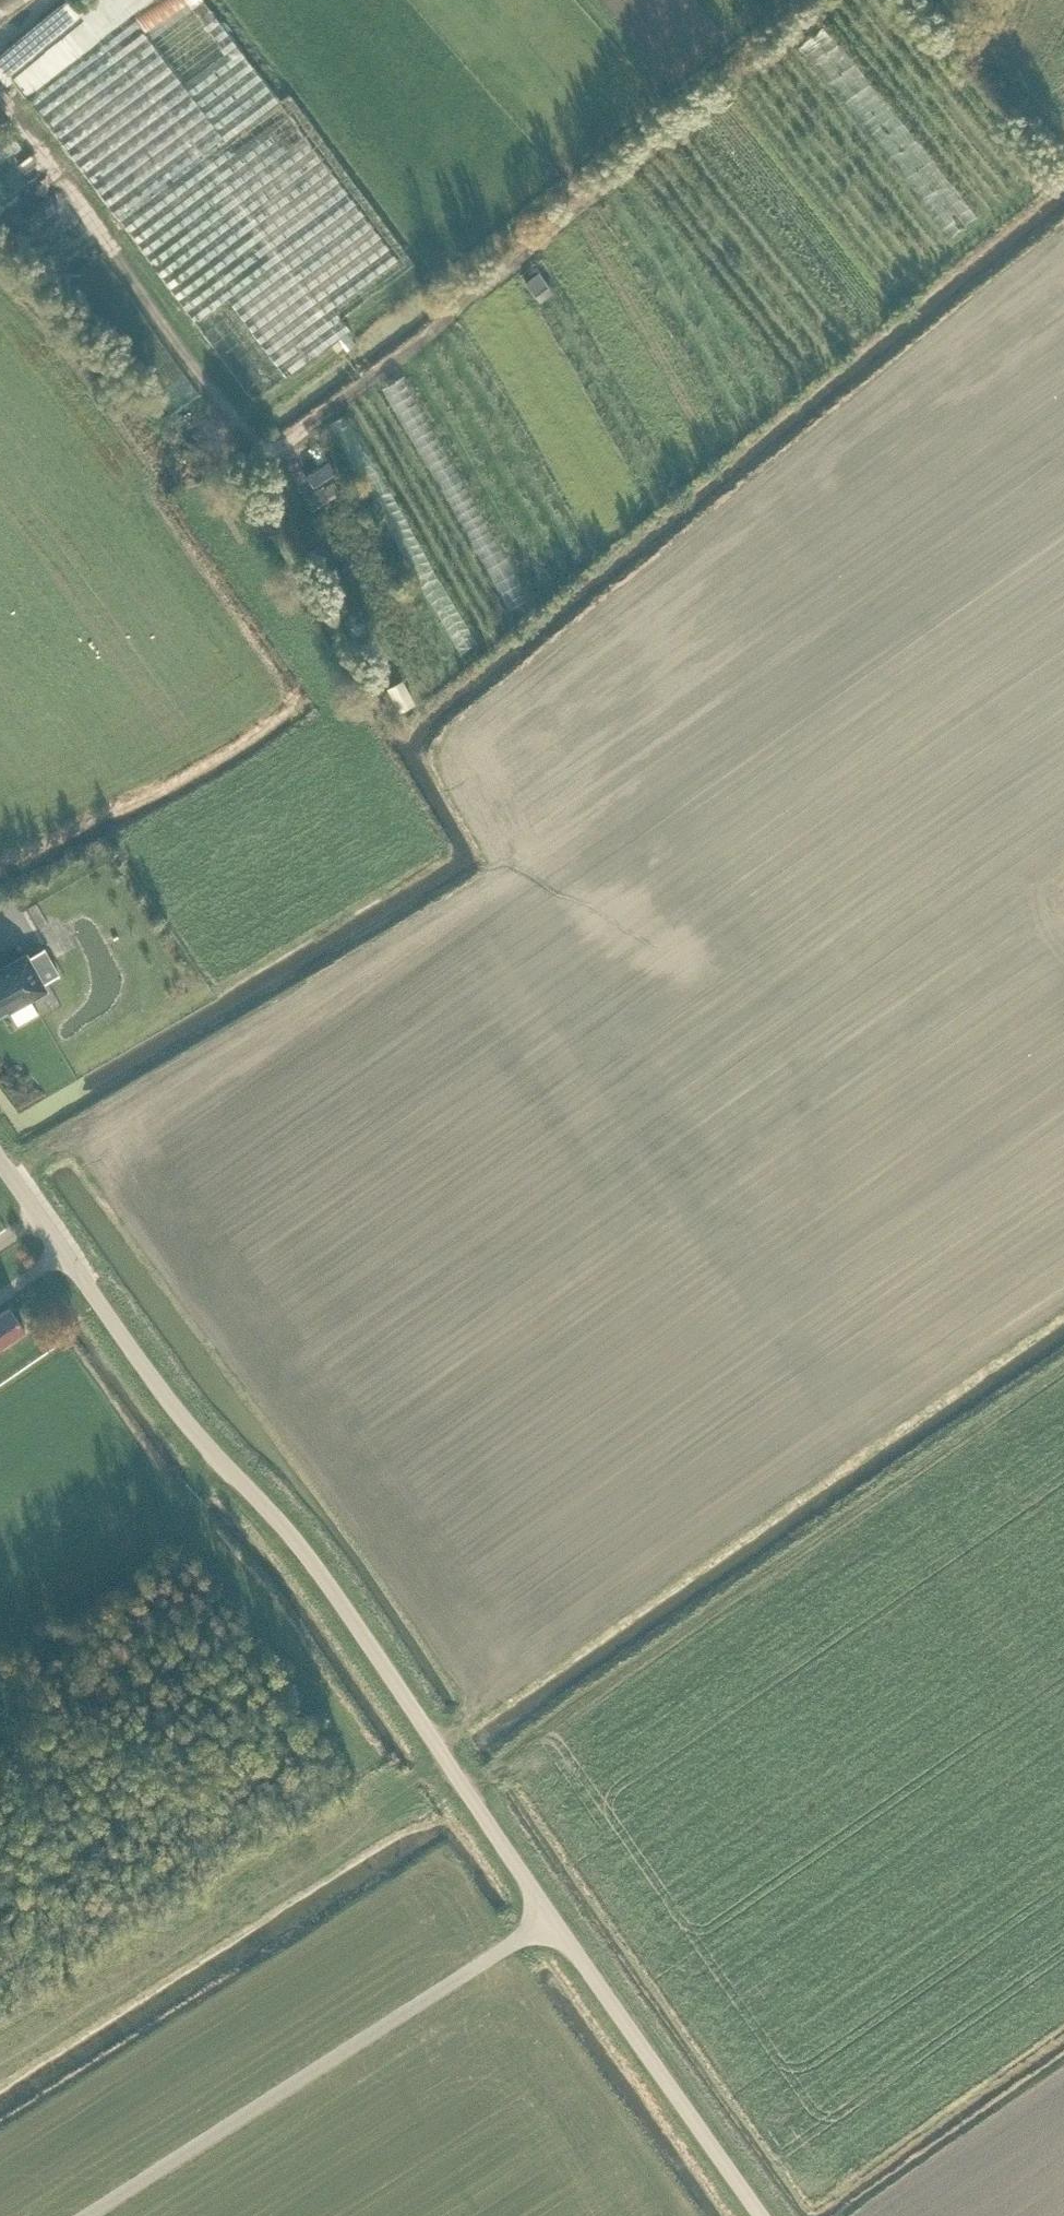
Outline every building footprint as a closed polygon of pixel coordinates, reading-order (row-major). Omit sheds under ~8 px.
[(0,54),(0,78),(6,86),(13,80),(23,94),(25,92),(119,219),(254,401),(337,340),(346,352),(355,345),(346,333),(350,330),(342,318),(333,306),(406,252),(289,93),(278,101),(203,0),(95,0),(91,3),(78,13),(67,0),(65,0),(0,54)] [(17,134),(0,115),(0,149),(17,134)] [(539,272),(526,283),(536,296),(549,285),(539,272)] [(507,609),(530,596),(408,369),(385,382),(507,609)] [(332,417),(364,480),(377,474),(384,487),(388,485),(349,408),(332,417)] [(318,478),(339,465),(331,453),(311,466),(318,478)] [(399,711),(412,704),(400,681),(388,688),(399,711)] [(7,1009),(9,1012),(47,991),(43,984),(58,975),(43,949),(28,957),(26,953),(0,968),(0,1013),(7,1009)] [(24,1329),(9,1307),(0,1314),(0,1345),(24,1329)]
